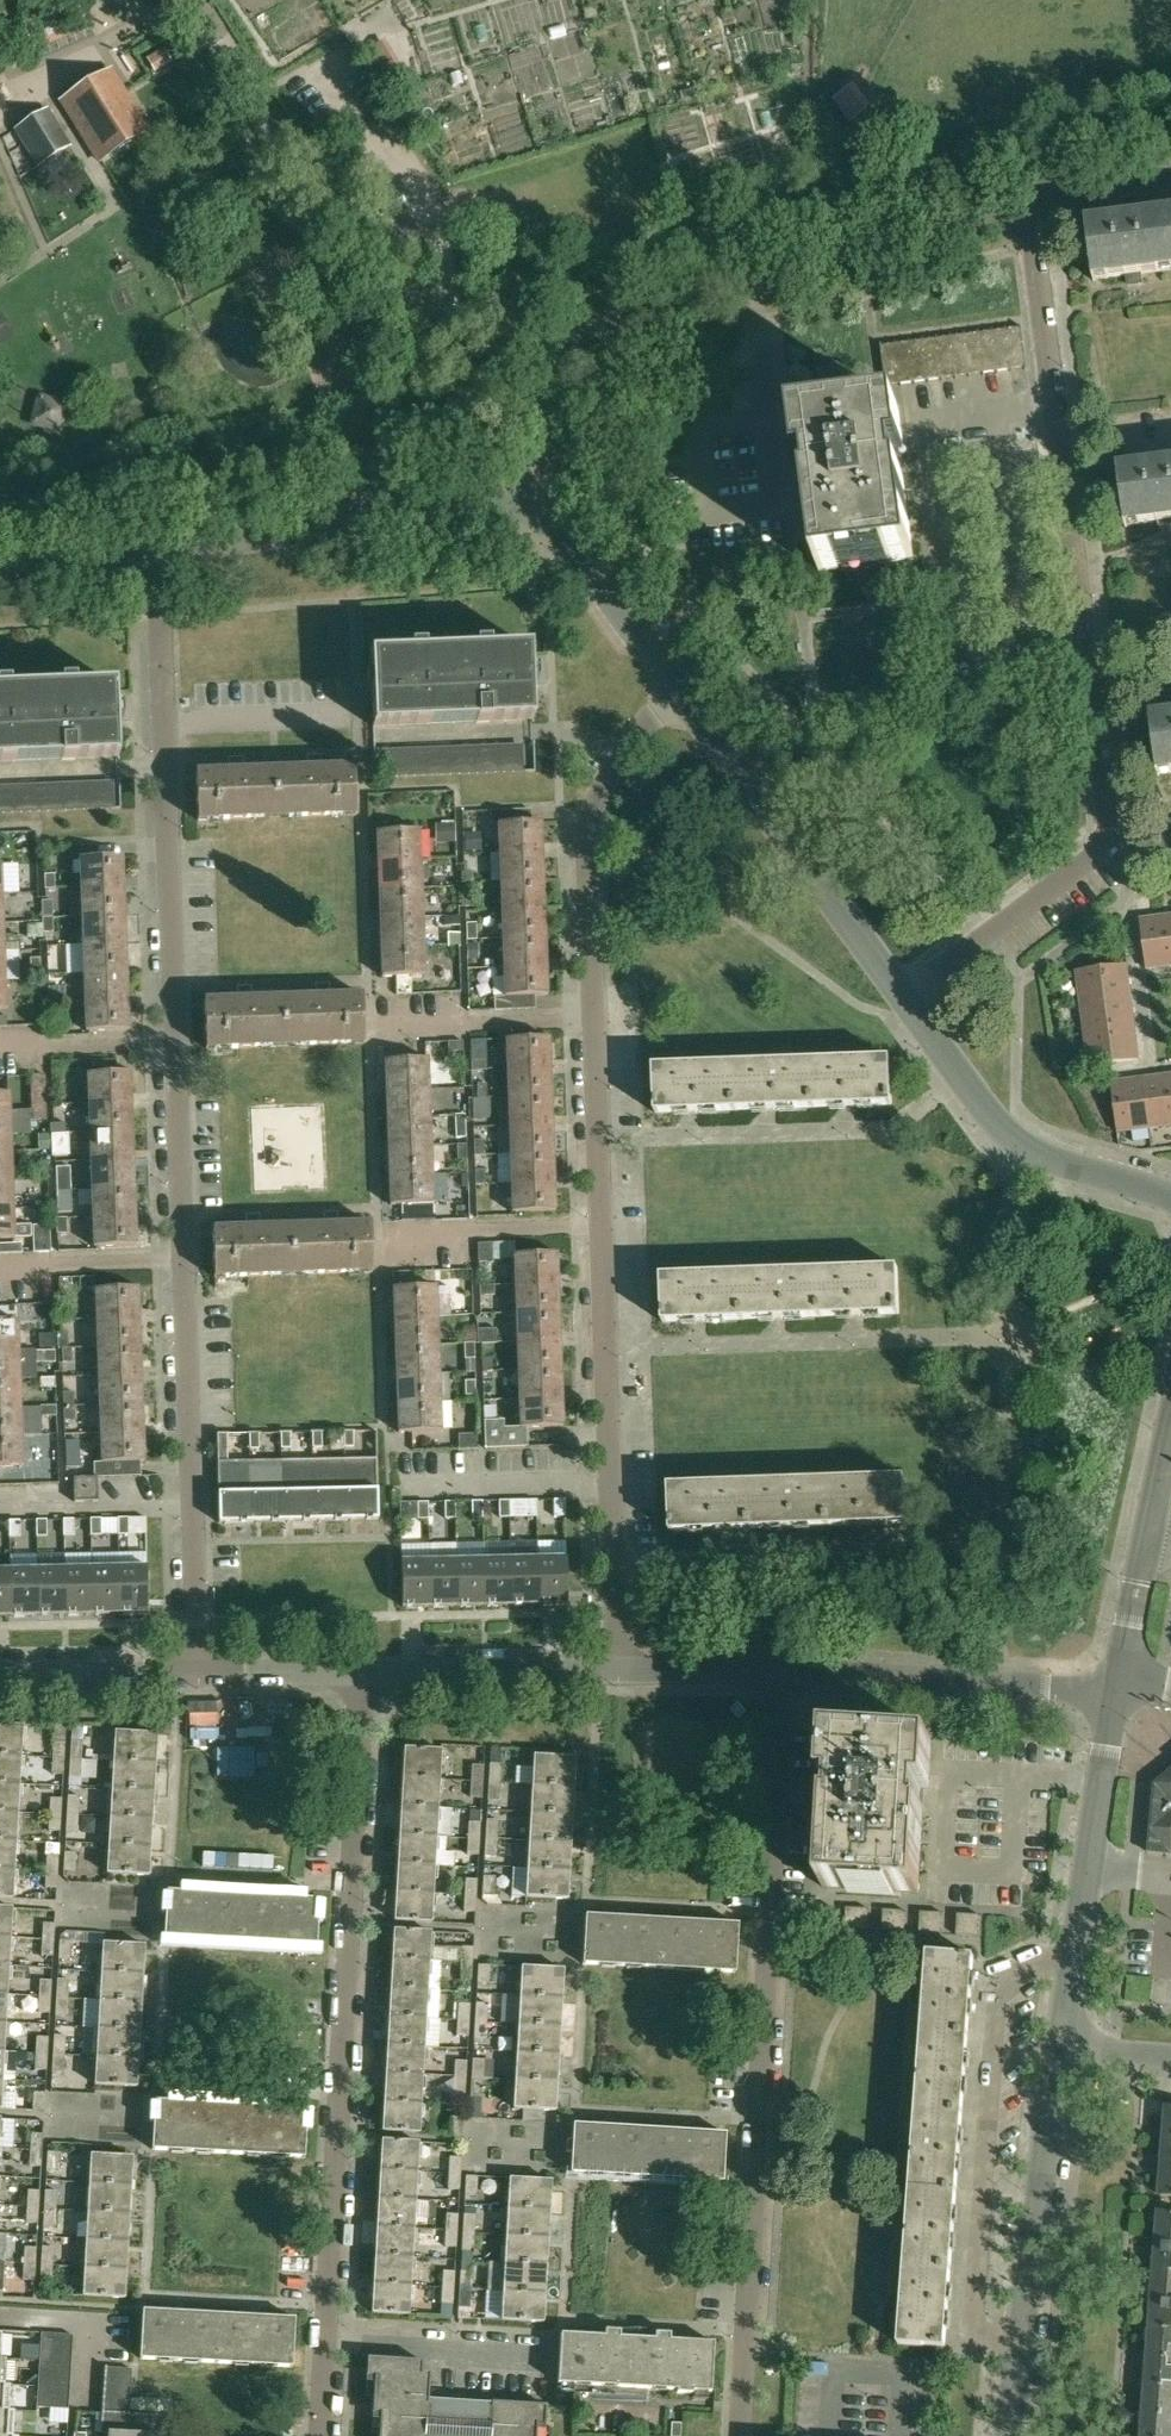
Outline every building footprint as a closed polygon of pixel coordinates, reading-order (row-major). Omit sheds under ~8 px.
[(24,29),(34,53),(87,30),(74,0),(37,0),(33,2),(32,0),(0,0),(0,17),(1,19),(17,13),(24,29)] [(162,63),(170,58),(164,48),(146,59),(154,72),(164,66),(162,63)] [(111,70),(63,101),(100,161),(149,131),(111,70)] [(49,109),(17,130),(39,166),(72,146),(49,109)] [(1086,221),(1093,281),(1097,281),(1096,279),(1127,275),(1129,286),(1135,286),(1143,285),(1141,273),(1170,269),(1170,260),(1165,213),(1088,223),(1088,221),(1086,221)] [(1028,370),(1023,326),(882,345),(888,388),(1028,370)] [(913,521),(910,493),(906,493),(901,456),(906,455),(900,407),(795,420),(801,469),(806,468),(811,506),(807,506),(811,535),(814,534),(819,571),(845,568),(846,572),(889,567),(888,562),(914,559),(909,522),(913,521)] [(1126,526),(1129,526),(1128,525),(1160,520),(1160,526),(1166,525),(1170,525),(1170,462),(1121,469),(1121,466),(1118,467),(1126,526)] [(533,721),(531,655),(530,647),(370,654),(373,727),(533,721)] [(117,707),(116,693),(116,685),(0,689),(0,762),(119,758),(117,707)] [(1159,775),(1161,775),(1161,773),(1170,772),(1170,715),(1154,717),(1154,715),(1151,715),(1159,775)] [(306,768),(274,769),(275,817),(354,814),(352,766),(319,767),(319,759),(306,760),(306,768)] [(275,817),(274,769),(241,770),(241,762),(228,762),(228,770),(194,771),(196,820),(275,817)] [(539,822),(497,824),(498,853),(540,851),(539,822)] [(455,824),(434,824),(435,843),(455,843),(455,824)] [(376,861),(419,859),(418,830),(375,832),(376,861)] [(481,833),(464,834),(465,851),(482,851),(481,833)] [(498,853),(499,881),(542,880),(540,851),(498,853)] [(80,859),(81,888),(123,887),(122,858),(80,859)] [(376,861),(377,890),(419,888),(419,859),(376,861)] [(472,872),(461,872),(461,883),(472,883),(472,872)] [(54,874),(44,874),(44,889),(55,889),(54,874)] [(543,909),(542,880),(499,881),(500,910),(543,909)] [(81,888),(82,917),(124,915),(123,887),(81,888)] [(378,918),(420,917),(419,888),(377,890),(378,918)] [(472,891),(461,891),(461,907),(465,907),(472,907),(472,891)] [(52,900),(41,901),(42,916),(52,916),(52,900)] [(500,910),(501,939),(544,938),(543,909),(500,910)] [(124,915),(82,917),(83,946),(125,944),(124,915)] [(1170,965),(1170,916),(1170,915),(1140,919),(1146,968),(1170,965)] [(444,926),(445,926),(459,925),(459,916),(444,917),(444,926)] [(52,917),(42,918),(43,932),(53,932),(52,917)] [(420,917),(378,918),(379,947),(421,946),(420,917)] [(1,923),(0,923),(0,951),(2,951),(17,951),(17,935),(1,936),(1,923)] [(42,924),(27,924),(27,938),(43,938),(42,924)] [(476,924),(465,924),(466,940),(477,940),(476,924)] [(501,939),(502,968),(545,966),(544,938),(501,939)] [(478,943),(466,944),(467,960),(479,960),(478,943)] [(83,946),(84,975),(126,973),(125,944),(83,946)] [(421,946),(379,947),(380,976),(422,975),(421,946)] [(30,974),(41,974),(40,958),(30,959),(30,974)] [(1125,964),(1076,971),(1080,1004),(1130,998),(1125,964)] [(546,995),(545,966),(502,968),(503,997),(510,996),(546,995)] [(84,975),(85,1003),(127,1002),(126,973),(84,975)] [(413,994),(413,983),(397,984),(397,994),(413,994)] [(314,996),(281,997),(283,1046),(363,1043),(361,995),(327,996),(327,988),(320,988),(314,988),(314,996)] [(48,990),(49,1005),(66,1004),(65,990),(48,990)] [(235,991),(235,999),(202,1000),(204,1049),(283,1046),(281,997),(249,998),(248,991),(235,991)] [(494,1010),(510,1010),(510,996),(503,997),(494,997),(494,1010)] [(1080,1004),(1084,1036),(1134,1029),(1130,998),(1080,1004)] [(128,1031),(127,1002),(85,1003),(86,1032),(128,1031)] [(50,1036),(66,1036),(65,1025),(50,1025),(50,1036)] [(1138,1060),(1134,1029),(1084,1036),(1089,1066),(1138,1060)] [(549,1067),(548,1039),(505,1040),(506,1069),(549,1067)] [(448,1052),(463,1051),(463,1041),(448,1041),(448,1052)] [(384,1060),(385,1089),(427,1087),(426,1059),(384,1060)] [(487,1059),(471,1060),(471,1070),(487,1070),(487,1059)] [(811,1062),(813,1109),(892,1106),(890,1059),(811,1062)] [(811,1062),(733,1064),(735,1111),(813,1109),(811,1062)] [(656,1113),(698,1112),(735,1111),(733,1064),(654,1067),(656,1113)] [(506,1069),(507,1098),(550,1096),(549,1067),(506,1069)] [(1170,1124),(1170,1073),(1142,1076),(1148,1127),(1170,1124)] [(87,1075),(88,1104),(131,1103),(130,1074),(87,1075)] [(47,1120),(44,1075),(30,1075),(31,1110),(8,1111),(7,1094),(0,1094),(0,1123),(8,1123),(33,1122),(33,1121),(47,1120)] [(1117,1131),(1148,1127),(1142,1076),(1111,1080),(1117,1131)] [(486,1082),(476,1082),(476,1097),(486,1096),(486,1082)] [(385,1089),(386,1117),(428,1115),(427,1087),(385,1089)] [(508,1127),(551,1125),(550,1096),(507,1098),(508,1127)] [(489,1099),(472,1099),(472,1119),(489,1118),(489,1099)] [(89,1133),(132,1131),(131,1103),(88,1104),(89,1133)] [(458,1114),(456,1114),(456,1138),(459,1138),(467,1138),(466,1114),(458,1114)] [(428,1115),(386,1117),(387,1145),(429,1143),(428,1115)] [(50,1123),(50,1134),(66,1133),(65,1122),(50,1123)] [(0,1123),(0,1152),(9,1152),(9,1135),(8,1123),(0,1123)] [(508,1127),(509,1155),(552,1154),(551,1125),(508,1127)] [(89,1133),(90,1162),(133,1160),(132,1131),(89,1133)] [(69,1133),(66,1133),(50,1134),(51,1157),(70,1156),(69,1133)] [(474,1140),(474,1156),(484,1156),(484,1139),(474,1140)] [(387,1145),(388,1175),(430,1173),(429,1143),(387,1145)] [(457,1160),(468,1160),(467,1144),(456,1144),(457,1160)] [(11,1181),(9,1152),(0,1152),(0,1181),(11,1181)] [(509,1155),(510,1184),(553,1183),(552,1154),(509,1155)] [(90,1162),(91,1191),(134,1189),(133,1160),(90,1162)] [(56,1169),(56,1192),(71,1192),(70,1168),(56,1169)] [(475,1170),(475,1185),(486,1184),(485,1169),(475,1170)] [(430,1173),(388,1175),(389,1205),(398,1205),(431,1204),(447,1203),(446,1173),(430,1173)] [(12,1209),(11,1181),(0,1181),(0,1210),(12,1209)] [(554,1211),(553,1183),(510,1184),(511,1213),(554,1211)] [(91,1191),(93,1220),(136,1218),(134,1189),(91,1191)] [(71,1192),(56,1192),(57,1213),(71,1212),(71,1192)] [(431,1220),(431,1204),(398,1205),(398,1221),(431,1220)] [(0,1210),(0,1239),(13,1238),(32,1238),(31,1226),(13,1226),(12,1209),(0,1210)] [(323,1225),(290,1227),(292,1275),(371,1272),(369,1224),(336,1225),(336,1217),(322,1218),(323,1225)] [(67,1218),(57,1218),(58,1234),(67,1234),(67,1218)] [(137,1247),(136,1218),(93,1220),(94,1248),(137,1247)] [(244,1220),(244,1228),(211,1229),(213,1278),(292,1275),(290,1227),(258,1228),(258,1219),(244,1220)] [(14,1253),(13,1243),(0,1244),(0,1254),(14,1253)] [(492,1243),(478,1243),(478,1262),(493,1262),(493,1259),(492,1243)] [(513,1256),(513,1259),(514,1284),(556,1283),(555,1254),(513,1256)] [(822,1318),(866,1316),(899,1315),(897,1268),(820,1271),(822,1318)] [(820,1271),(741,1273),(743,1320),(822,1318),(820,1271)] [(663,1323),(707,1322),(743,1320),(741,1273),(661,1276),(663,1323)] [(95,1276),(79,1277),(79,1287),(95,1287),(95,1276)] [(556,1283),(514,1284),(515,1313),(557,1312),(556,1283)] [(479,1285),(479,1296),(495,1295),(495,1284),(479,1285)] [(392,1289),(393,1318),(436,1317),(435,1288),(392,1289)] [(97,1320),(139,1318),(138,1289),(95,1291),(97,1320)] [(515,1313),(516,1342),(558,1340),(557,1312),(515,1313)] [(436,1317),(393,1318),(394,1347),(437,1345),(436,1317)] [(97,1320),(98,1348),(140,1347),(139,1318),(97,1320)] [(17,1350),(16,1322),(16,1321),(15,1321),(0,1322),(0,1351),(17,1350)] [(475,1326),(463,1326),(464,1343),(476,1342),(475,1326)] [(477,1328),(477,1344),(497,1343),(496,1328),(477,1328)] [(67,1332),(57,1333),(57,1348),(68,1347),(67,1332)] [(558,1340),(516,1342),(517,1371),(559,1369),(558,1340)] [(464,1359),(474,1359),(474,1343),(464,1343),(464,1359)] [(394,1347),(395,1376),(438,1374),(437,1345),(394,1347)] [(98,1348),(99,1377),(141,1376),(140,1347),(98,1348)] [(72,1348),(61,1348),(61,1363),(72,1363),(72,1348)] [(18,1379),(17,1350),(0,1351),(0,1380),(18,1379)] [(54,1362),(54,1350),(35,1351),(36,1363),(54,1362)] [(517,1371),(518,1400),(560,1398),(559,1369),(517,1371)] [(395,1376),(396,1405),(439,1403),(438,1374),(395,1376)] [(100,1406),(142,1404),(141,1376),(99,1377),(100,1406)] [(55,1388),(55,1377),(39,1378),(40,1388),(55,1388)] [(20,1408),(18,1379),(0,1380),(0,1409),(20,1408)] [(465,1396),(475,1396),(475,1382),(465,1382),(465,1396)] [(62,1392),(63,1407),(74,1407),(74,1391),(62,1392)] [(561,1427),(560,1398),(518,1400),(519,1428),(504,1429),(504,1420),(483,1421),(484,1447),(527,1446),(526,1428),(561,1427)] [(397,1434),(440,1432),(439,1403),(396,1405),(397,1434)] [(100,1406),(101,1435),(143,1433),(142,1404),(100,1406)] [(20,1408),(0,1409),(0,1438),(21,1437),(21,1435),(42,1435),(41,1416),(56,1416),(56,1407),(20,1408)] [(74,1420),(74,1407),(63,1407),(63,1421),(74,1420)] [(343,1431),(344,1447),(354,1447),(353,1432),(353,1431),(343,1431)] [(281,1433),(281,1448),(291,1448),(291,1432),(281,1433)] [(312,1432),(312,1448),(322,1447),(322,1432),(312,1432)] [(144,1462),(143,1433),(101,1435),(102,1463),(144,1462)] [(249,1433),(250,1449),(260,1449),(259,1433),(249,1433)] [(217,1434),(217,1450),(227,1450),(227,1435),(228,1435),(228,1434),(217,1434)] [(458,1435),(458,1448),(477,1448),(476,1434),(458,1435)] [(21,1437),(0,1438),(0,1467),(22,1466),(21,1437)] [(377,1458),(344,1459),(346,1520),(378,1520),(377,1458)] [(346,1520),(344,1459),(313,1460),(314,1521),(346,1520)] [(313,1460),(282,1461),(283,1522),(314,1521),(313,1460)] [(219,1523),(251,1522),(250,1461),(217,1462),(219,1523)] [(282,1461),(250,1461),(251,1522),(283,1522),(282,1461)] [(830,1527),(863,1525),(906,1524),(905,1478),(828,1480),(830,1527)] [(97,1479),(94,1479),(72,1480),(74,1503),(98,1502),(97,1479)] [(828,1480),(749,1483),(750,1529),(830,1527),(828,1480)] [(670,1532),(715,1531),(750,1529),(749,1483),(668,1486),(670,1532)] [(565,1499),(554,1500),(554,1516),(565,1516),(565,1499)] [(536,1500),(526,1500),(526,1517),(537,1516),(536,1500)] [(482,1501),(472,1501),(472,1518),(482,1518),(482,1501)] [(509,1501),(499,1501),(499,1517),(509,1517),(509,1501)] [(417,1503),(418,1519),(428,1519),(428,1502),(417,1503)] [(455,1502),(445,1502),(445,1519),(455,1518),(455,1502)] [(101,1518),(90,1519),(91,1535),(101,1535),(101,1518)] [(128,1518),(118,1518),(118,1535),(128,1534),(128,1518)] [(74,1519),(63,1519),(64,1536),(74,1536),(74,1519)] [(19,1520),(9,1520),(9,1537),(20,1537),(19,1520)] [(47,1520),(36,1520),(36,1536),(47,1536),(47,1520)] [(119,1553),(91,1554),(92,1568),(93,1613),(120,1613),(119,1567),(119,1553)] [(146,1553),(119,1553),(119,1567),(120,1613),(148,1612),(147,1567),(146,1553)] [(65,1554),(37,1555),(37,1569),(38,1615),(66,1614),(65,1568),(65,1554)] [(91,1554),(65,1554),(65,1568),(66,1614),(93,1613),(92,1568),(91,1554)] [(9,1556),(10,1570),(11,1615),(38,1615),(37,1569),(37,1555),(9,1556)] [(538,1558),(511,1559),(512,1605),(539,1604),(538,1558)] [(538,1558),(539,1604),(567,1603),(566,1558),(538,1558)] [(484,1559),(456,1560),(457,1606),(485,1605),(484,1559)] [(484,1559),(485,1605),(512,1605),(511,1559),(484,1559)] [(456,1560),(429,1561),(430,1606),(457,1606),(456,1560)] [(402,1607),(430,1606),(429,1561),(401,1561),(402,1607)] [(0,1570),(0,1615),(11,1615),(10,1570),(0,1570)] [(54,1723),(52,1757),(64,1758),(66,1723),(54,1723)] [(72,1723),(71,1742),(82,1742),(83,1724),(72,1723)] [(20,1755),(21,1727),(0,1725),(0,1754),(20,1755)] [(858,1736),(826,1734),(823,1783),(827,1783),(822,1888),(839,1889),(838,1896),(899,1899),(899,1891),(917,1892),(923,1788),(928,1788),(931,1740),(898,1738),(898,1731),(858,1729),(858,1736)] [(112,1760),(153,1763),(155,1734),(114,1732),(112,1760)] [(71,1742),(70,1759),(81,1760),(82,1742),(71,1742)] [(402,1748),(401,1779),(438,1781),(440,1751),(402,1748)] [(522,1767),(532,1768),(531,1784),(572,1787),(574,1758),(535,1755),(536,1749),(523,1748),(522,1767)] [(18,1784),(20,1755),(0,1754),(0,1783),(18,1784)] [(64,1758),(52,1757),(51,1774),(63,1775),(64,1758)] [(80,1777),(81,1760),(70,1759),(69,1777),(80,1777)] [(112,1760),(111,1789),(152,1791),(153,1763),(112,1760)] [(489,1763),(488,1782),(500,1783),(501,1764),(489,1763)] [(472,1765),(471,1783),(482,1783),(483,1765),(472,1765)] [(1155,1785),(1148,1853),(1170,1855),(1170,1771),(1155,1785)] [(436,1809),(438,1781),(401,1779),(399,1807),(436,1809)] [(499,1801),(500,1783),(488,1782),(487,1800),(499,1801)] [(17,1813),(18,1784),(0,1783),(0,1812),(17,1813)] [(481,1798),(482,1783),(471,1783),(470,1798),(481,1798)] [(531,1784),(530,1812),(570,1815),(572,1787),(531,1784)] [(111,1789),(109,1817),(150,1820),(152,1791),(111,1789)] [(67,1795),(66,1815),(78,1816),(79,1796),(67,1795)] [(50,1798),(49,1814),(62,1815),(62,1799),(50,1798)] [(399,1807),(397,1835),(435,1837),(436,1809),(399,1807)] [(15,1841),(17,1813),(0,1812),(0,1840),(15,1841)] [(530,1812),(528,1841),(569,1843),(570,1815),(530,1812)] [(61,1832),(62,1815),(49,1814),(48,1831),(61,1832)] [(66,1815),(65,1835),(77,1836),(78,1825),(78,1816),(66,1815)] [(109,1817),(108,1845),(149,1848),(150,1820),(109,1817)] [(498,1820),(486,1819),(485,1838),(497,1839),(498,1820)] [(468,1822),(467,1839),(479,1840),(480,1823),(468,1822)] [(434,1851),(435,1837),(397,1835),(396,1864),(433,1866),(434,1851)] [(496,1857),(497,1839),(485,1838),(484,1856),(496,1857)] [(478,1856),(479,1840),(467,1839),(466,1855),(478,1856)] [(13,1870),(15,1841),(0,1840),(0,1869),(13,1870)] [(569,1843),(528,1841),(526,1869),(567,1871),(569,1843)] [(147,1876),(149,1848),(108,1845),(106,1874),(147,1876)] [(77,1853),(64,1852),(64,1871),(76,1872),(77,1853)] [(47,1855),(46,1872),(58,1872),(59,1856),(47,1855)] [(396,1864),(394,1892),(431,1894),(433,1866),(396,1864)] [(0,1869),(0,1898),(12,1898),(13,1870),(0,1869)] [(566,1899),(567,1871),(526,1869),(525,1892),(525,1897),(566,1899)] [(45,1888),(57,1889),(58,1872),(46,1872),(45,1888)] [(493,1895),(495,1876),(483,1876),(482,1894),(493,1895)] [(465,1879),(464,1896),(476,1897),(477,1879),(465,1879)] [(163,1940),(241,1945),(244,1897),(166,1892),(163,1940)] [(430,1922),(431,1894),(394,1892),(392,1920),(430,1922)] [(463,1911),(475,1912),(476,1897),(464,1896),(463,1911)] [(319,1902),(244,1897),(241,1945),(316,1950),(319,1902)] [(807,1906),(806,1926),(829,1927),(830,1907),(807,1906)] [(866,1929),(867,1908),(844,1907),(843,1928),(866,1929)] [(10,1937),(11,1908),(0,1908),(0,1937),(10,1937)] [(903,1932),(904,1910),(881,1909),(880,1930),(903,1932)] [(940,1933),(941,1913),(919,1911),(918,1932),(940,1933)] [(977,1935),(978,1915),(956,1914),(955,1934),(977,1935)] [(580,1964),(658,1969),(660,1921),(583,1916),(580,1964)] [(660,1921),(658,1969),(733,1974),(736,1925),(660,1921)] [(43,1923),(42,1939),(54,1940),(55,1924),(43,1923)] [(391,1958),(428,1960),(430,1932),(393,1930),(391,1958)] [(8,1966),(10,1937),(0,1937),(0,1965),(8,1966)] [(54,1940),(42,1939),(41,1956),(53,1957),(54,1940)] [(59,1940),(58,1959),(71,1960),(71,1941),(59,1940)] [(100,1973),(141,1976),(143,1946),(102,1944),(100,1973)] [(461,1946),(461,1962),(471,1963),(472,1947),(461,1946)] [(926,1952),(920,2033),(966,2036),(972,1955),(926,1952)] [(391,1958),(389,1987),(426,1989),(428,1960),(391,1958)] [(461,1962),(460,1979),(470,1980),(471,1963),(461,1962)] [(6,1995),(8,1966),(0,1965),(0,1994),(6,1995)] [(490,1965),(478,1965),(477,1983),(489,1984),(490,1965)] [(520,1968),(519,1996),(560,1999),(562,1970),(520,1968)] [(100,1973),(99,2002),(140,2004),(141,1976),(100,1973)] [(57,1979),(56,1997),(68,1997),(69,1980),(57,1979)] [(40,1980),(39,1997),(51,1997),(52,1981),(40,1980)] [(425,2018),(426,1989),(389,1987),(388,2016),(425,2018)] [(559,2027),(560,1999),(519,1996),(517,2025),(559,2027)] [(39,1997),(38,2013),(50,2013),(51,1997),(39,1997)] [(67,2017),(68,1997),(56,1997),(55,2016),(67,2017)] [(140,2004),(99,2002),(97,2030),(138,2032),(140,2004)] [(468,2020),(469,2004),(458,2003),(457,2020),(468,2020)] [(476,2003),(475,2022),(487,2023),(488,2003),(476,2003)] [(388,2016),(386,2045),(423,2047),(425,2018),(388,2016)] [(468,2020),(457,2020),(456,2036),(467,2037),(468,2020)] [(487,2023),(475,2022),(474,2040),(486,2041),(487,2023)] [(517,2025),(516,2053),(557,2056),(559,2027),(517,2025)] [(97,2030),(96,2058),(137,2061),(138,2032),(97,2030)] [(966,2036),(920,2033),(914,2111),(960,2115),(966,2036)] [(66,2036),(54,2036),(53,2055),(65,2056),(66,2036)] [(36,2037),(35,2054),(47,2055),(49,2038),(36,2037)] [(386,2045),(384,2073),(421,2076),(423,2047),(386,2045)] [(516,2053),(514,2081),(556,2083),(557,2056),(516,2053)] [(46,2070),(47,2055),(35,2054),(34,2070),(46,2070)] [(65,2073),(65,2056),(53,2055),(52,2072),(65,2073)] [(136,2089),(137,2061),(96,2058),(94,2087),(136,2089)] [(472,2059),(471,2079),(483,2079),(485,2060),(472,2059)] [(455,2060),(454,2077),(465,2078),(466,2061),(455,2060)] [(384,2073),(383,2102),(420,2104),(421,2076),(384,2073)] [(464,2094),(465,2078),(454,2077),(453,2094),(464,2094)] [(483,2079),(471,2079),(470,2096),(482,2096),(483,2079)] [(554,2112),(556,2083),(514,2081),(513,2109),(554,2112)] [(45,2093),(33,2092),(32,2111),(44,2112),(45,2093)] [(151,2151),(229,2155),(232,2106),(154,2102),(151,2151)] [(418,2133),(420,2104),(383,2102),(381,2131),(418,2133)] [(232,2106),(229,2155),(303,2159),(306,2110),(232,2106)] [(1170,2138),(1170,2109),(1164,2108),(1162,2137),(1170,2138)] [(914,2111),(908,2187),(955,2190),(960,2115),(914,2111)] [(462,2136),(463,2116),(451,2116),(450,2136),(462,2136)] [(569,2174),(647,2178),(650,2130),(571,2126),(569,2174)] [(650,2130),(647,2178),(721,2182),(724,2134),(650,2130)] [(31,2133),(30,2149),(42,2150),(43,2134),(31,2133)] [(1160,2166),(1170,2166),(1170,2138),(1162,2137),(1160,2166)] [(379,2169),(416,2171),(417,2143),(381,2140),(379,2169)] [(42,2150),(30,2149),(29,2166),(41,2167),(42,2150)] [(47,2152),(46,2171),(58,2171),(59,2152),(47,2152)] [(89,2183),(130,2186),(132,2158),(91,2156),(89,2183)] [(460,2174),(461,2158),(449,2157),(448,2173),(460,2174)] [(1158,2194),(1170,2195),(1170,2166),(1160,2166),(1158,2194)] [(379,2169),(377,2198),(414,2200),(416,2171),(379,2169)] [(460,2174),(448,2173),(447,2189),(459,2190),(460,2174)] [(466,2176),(464,2194),(477,2195),(478,2176),(466,2176)] [(507,2207),(548,2209),(550,2181),(509,2179),(507,2207)] [(89,2183),(87,2211),(129,2214),(130,2186),(89,2183)] [(903,2264),(949,2268),(955,2190),(908,2187),(903,2264)] [(28,2190),(27,2207),(39,2208),(40,2191),(28,2190)] [(57,2191),(45,2191),(44,2209),(56,2209),(57,2191)] [(377,2198),(376,2226),(413,2228),(414,2200),(377,2198)] [(26,2224),(38,2224),(39,2208),(27,2207),(26,2224)] [(507,2207),(505,2235),(547,2238),(548,2209),(507,2207)] [(55,2229),(56,2209),(44,2209),(43,2228),(55,2229)] [(127,2242),(129,2214),(87,2211),(86,2240),(127,2242)] [(1170,2242),(1170,2213),(1157,2212),(1155,2241),(1170,2242)] [(457,2231),(458,2215),(445,2214),(444,2230),(457,2231)] [(463,2214),(462,2233),(474,2234),(475,2215),(463,2214)] [(376,2226),(374,2255),(411,2257),(413,2228),(376,2226)] [(443,2247),(444,2247),(455,2247),(457,2231),(444,2230),(443,2247)] [(462,2233),(460,2252),(473,2253),(474,2234),(462,2233)] [(505,2235),(504,2264),(545,2266),(547,2238),(505,2235)] [(86,2240),(84,2268),(125,2271),(127,2242),(86,2240)] [(1155,2241),(1153,2269),(1170,2271),(1170,2242),(1155,2241)] [(54,2247),(42,2246),(41,2266),(53,2267),(54,2247)] [(24,2247),(23,2264),(36,2265),(37,2247),(24,2247)] [(373,2284),(409,2286),(411,2257),(374,2255),(373,2284)] [(441,2287),(453,2288),(455,2260),(443,2259),(441,2287)] [(488,2263),(487,2291),(502,2292),(544,2294),(545,2266),(504,2264),(488,2263)] [(22,2280),(35,2281),(36,2265),(23,2264),(22,2280)] [(944,2346),(949,2268),(903,2264),(897,2343),(944,2346)] [(52,2284),(53,2267),(41,2266),(40,2284),(52,2284)] [(83,2296),(125,2299),(125,2271),(84,2268),(83,2296)] [(1150,2298),(1170,2300),(1170,2271),(1153,2269),(1150,2298)] [(459,2271),(458,2289),(470,2290),(471,2272),(459,2271)] [(409,2286),(373,2284),(371,2312),(408,2314),(409,2286)] [(441,2287),(440,2303),(452,2304),(453,2288),(441,2287)] [(458,2289),(456,2308),(469,2309),(470,2290),(458,2289)] [(544,2294),(502,2292),(501,2320),(542,2323),(544,2294)] [(1148,2327),(1170,2328),(1170,2300),(1150,2298),(1148,2327)] [(140,2360),(216,2364),(218,2316),(143,2311),(140,2360)] [(218,2316),(216,2364),(292,2369),(295,2320),(218,2316)] [(1146,2355),(1170,2357),(1170,2328),(1148,2327),(1146,2355)] [(604,2337),(561,2335),(558,2383),(710,2392),(713,2343),(669,2341),(670,2334),(655,2333),(654,2340),(619,2338),(620,2331),(605,2330),(604,2337)] [(73,2335),(41,2333),(40,2348),(72,2350),(73,2335)] [(72,2350),(40,2348),(39,2363),(71,2365),(72,2350)] [(1144,2383),(1170,2385),(1170,2357),(1146,2355),(1144,2383)] [(537,2428),(545,2428),(545,2425),(546,2406),(491,2403),(491,2405),(428,2401),(430,2374),(422,2374),(423,2361),(368,2358),(365,2396),(373,2397),(371,2433),(379,2434),(379,2435),(536,2435),(537,2428)] [(0,2359),(0,2384),(10,2385),(10,2384),(5,2384),(6,2359),(0,2359)] [(71,2365),(39,2363),(38,2378),(70,2380),(71,2365)] [(106,2367),(105,2367),(104,2383),(131,2384),(132,2369),(106,2368),(106,2367)] [(38,2378),(37,2392),(69,2394),(70,2380),(38,2378)] [(104,2383),(103,2397),(130,2399),(131,2384),(104,2383)] [(1142,2412),(1170,2415),(1170,2385),(1144,2383),(1142,2412)] [(15,2411),(15,2410),(9,2410),(10,2385),(0,2384),(0,2410),(15,2411)] [(69,2394),(37,2392),(37,2408),(50,2408),(68,2410),(69,2394)] [(109,2435),(160,2435),(152,2435),(153,2415),(129,2414),(130,2399),(103,2397),(101,2433),(109,2434),(109,2435)] [(50,2408),(49,2423),(67,2424),(68,2410),(50,2408)] [(15,2411),(0,2410),(0,2435),(2,2435),(17,2435),(13,2435),(15,2411)] [(1142,2412),(1140,2435),(1170,2435),(1170,2415),(1142,2412)] [(671,2435),(681,2435),(682,2424),(671,2423),(671,2435)]
